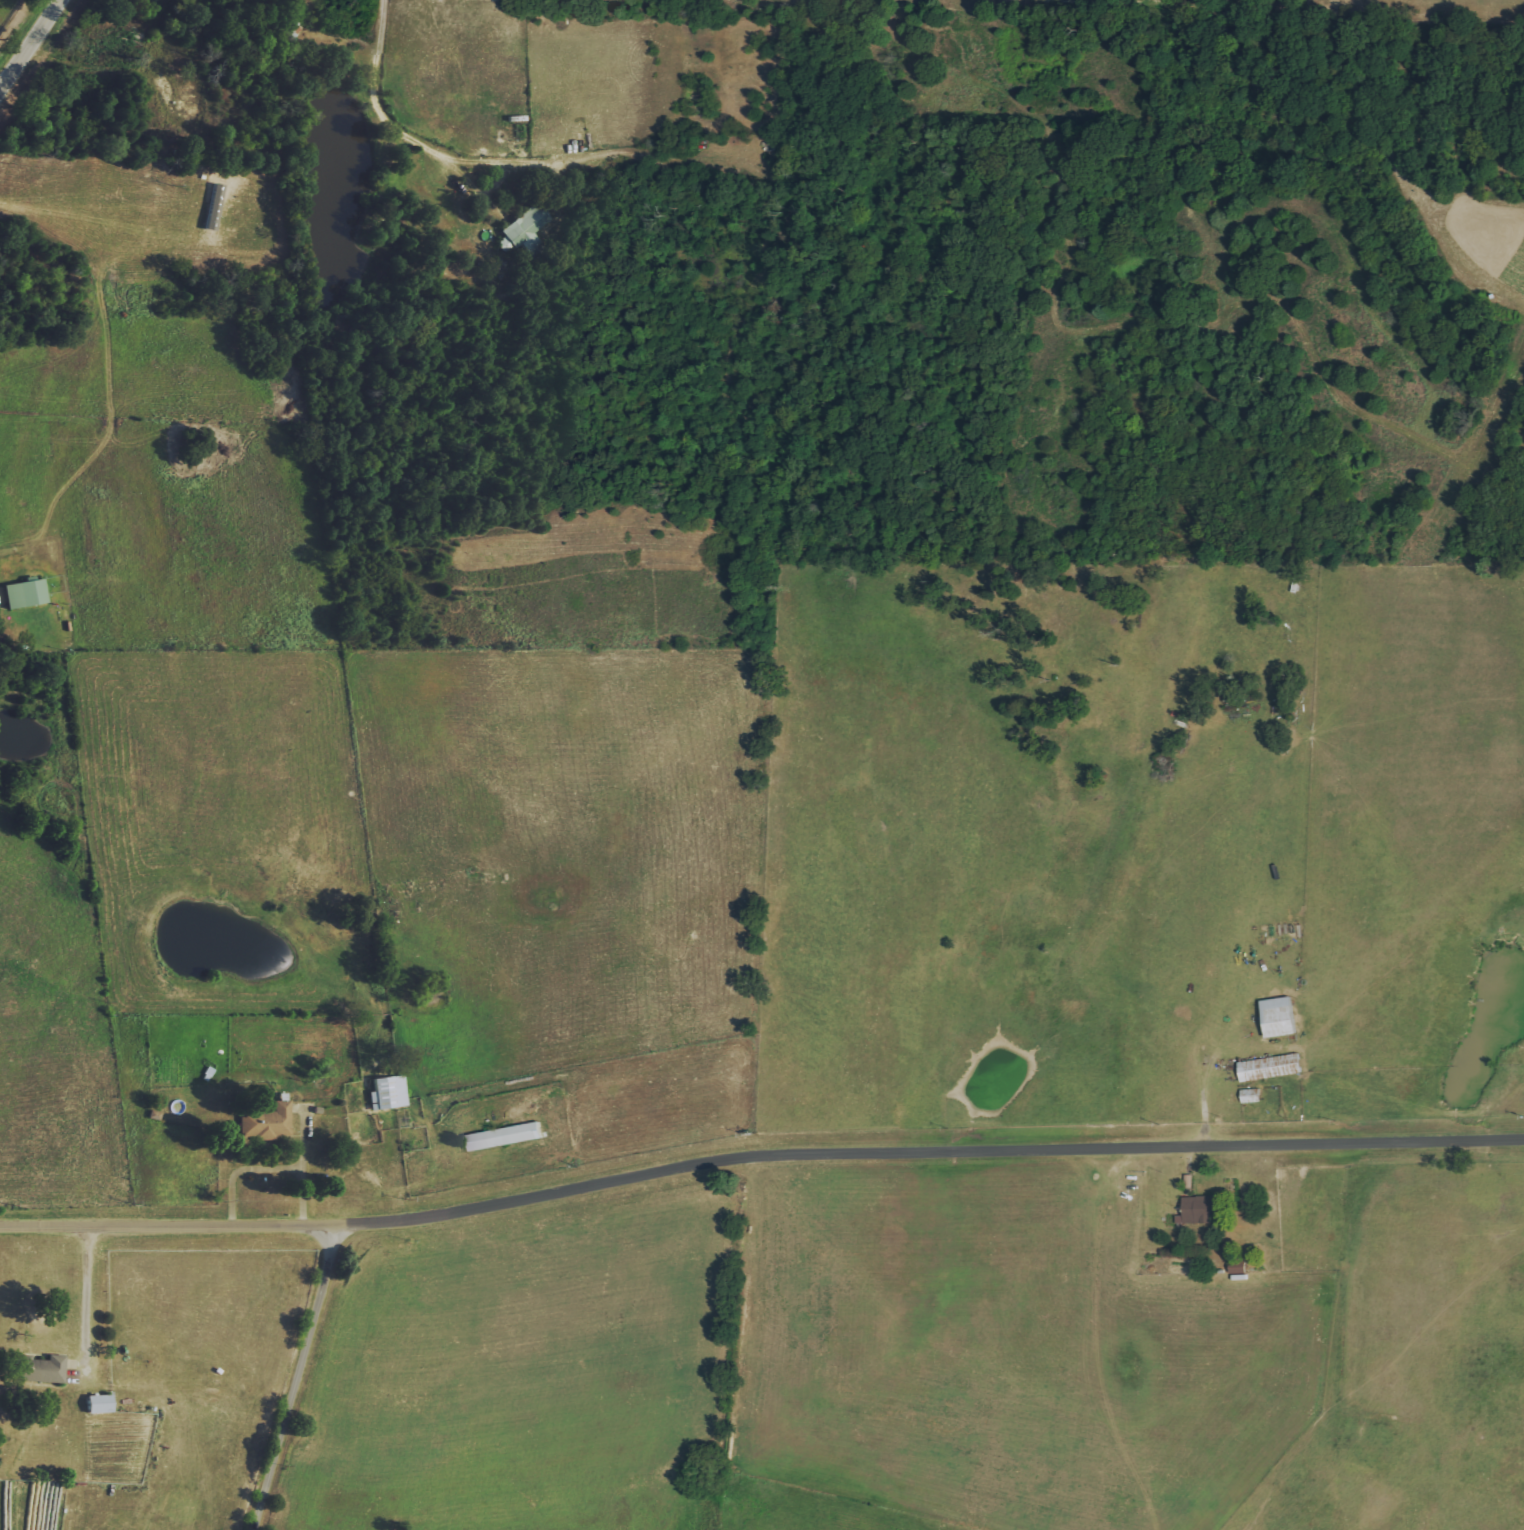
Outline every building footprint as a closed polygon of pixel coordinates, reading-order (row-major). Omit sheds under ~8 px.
[(550,218),(535,200),(499,232),(504,237),(498,242),(507,253),(519,243),(529,254),(542,243),(533,233),(550,218)] [(46,601),(41,577),(2,585),(7,609),(46,601)] [(1258,1001),(1264,1039),(1295,1034),(1289,996),(1258,1001)] [(1238,1081),(1300,1075),(1298,1055),(1236,1061),(1238,1081)] [(406,1106),(402,1074),(371,1078),(373,1091),(367,1091),(370,1110),(406,1106)] [(1259,1101),(1257,1088),(1239,1090),(1241,1104),(1259,1101)] [(288,1100),(273,1101),(273,1110),(251,1111),(252,1140),(275,1140),(275,1136),(289,1136),(288,1100)] [(465,1135),(468,1152),(541,1138),(538,1122),(465,1135)] [(1210,1223),(1210,1213),(1221,1212),(1221,1196),(1181,1197),(1182,1216),(1174,1216),(1174,1224),(1210,1223)] [(62,1383),(63,1355),(46,1355),(46,1360),(29,1359),(29,1355),(20,1355),(19,1382),(62,1383)] [(110,1413),(110,1394),(85,1395),(86,1413),(110,1413)]
